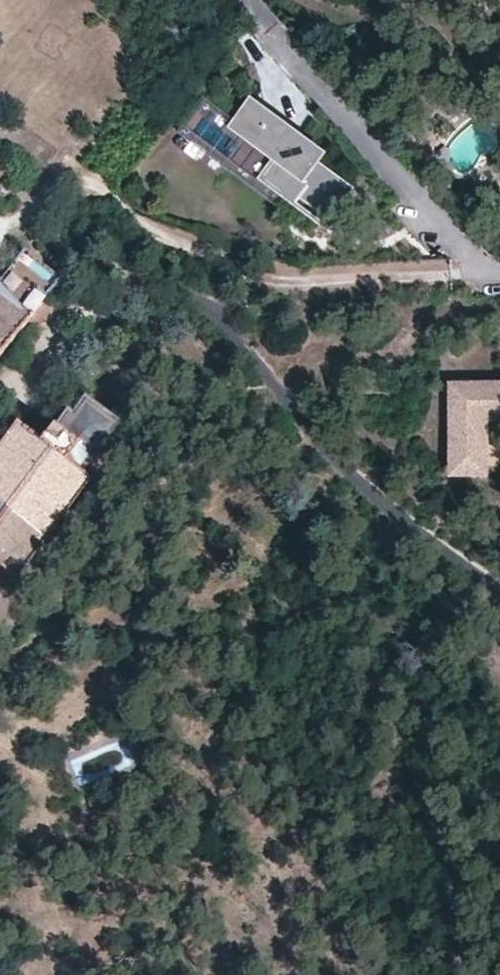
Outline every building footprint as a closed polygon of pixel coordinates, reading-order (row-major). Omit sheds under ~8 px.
[(329,155),(255,98),(234,128),(275,160),(261,179),(299,208),(306,199),(331,219),(354,189),(322,164),(329,155)] [(9,270),(46,298),(61,278),(23,250),(9,270)] [(45,301),(46,298),(9,270),(0,281),(0,301),(1,302),(28,322),(45,301)] [(28,322),(37,330),(54,308),(45,301),(28,322)] [(28,322),(1,302),(0,302),(0,359),(28,322)] [(456,393),(458,477),(486,476),(485,421),(499,420),(499,392),(456,393)] [(91,479),(82,471),(116,424),(84,401),(60,434),(53,428),(42,442),(18,424),(0,448),(0,473),(23,490),(30,481),(69,510),(91,479)] [(59,522),(69,510),(30,481),(23,490),(0,473),(0,505),(9,511),(3,517),(42,545),(59,522)] [(42,545),(3,517),(9,511),(0,505),(0,580),(5,573),(16,580),(42,545)]
